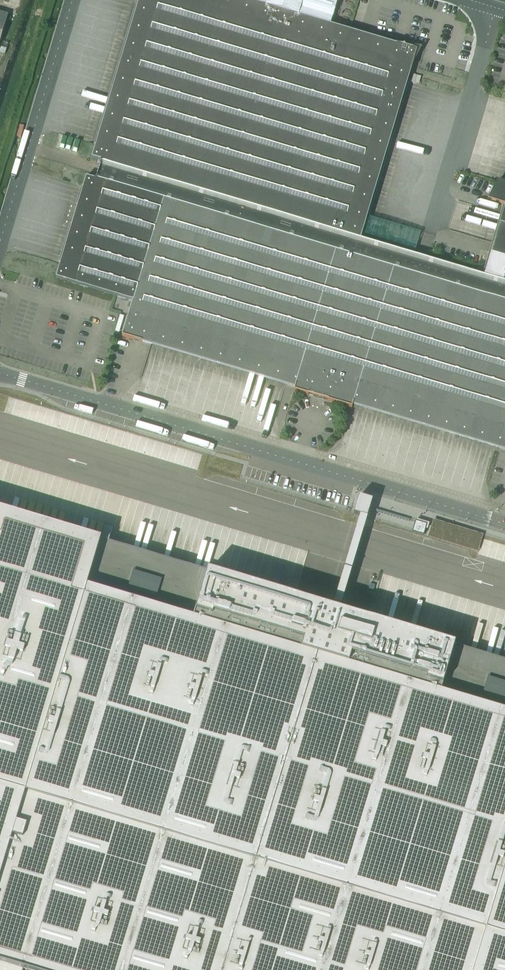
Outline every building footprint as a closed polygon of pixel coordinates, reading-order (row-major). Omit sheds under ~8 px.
[(360,238),(407,84),(410,70),(411,70),(417,50),(396,44),(395,46),(330,27),(338,0),(138,0),(91,158),(97,160),(360,239),(360,238)] [(360,239),(97,160),(100,161),(95,179),(163,200),(504,302),(504,282),(483,276),(360,239)] [(163,200),(95,179),(86,177),(56,278),(132,301),(163,200)] [(497,181),(487,200),(504,205),(499,224),(504,226),(504,184),(497,181)] [(163,200),(132,301),(122,337),(142,342),(142,340),(295,386),(294,391),(352,408),(353,403),(504,449),(504,302),(163,200)] [(499,224),(483,276),(504,282),(504,226),(499,224)] [(23,969),(27,969),(504,969),(504,661),(0,510),(0,969),(23,969)]
